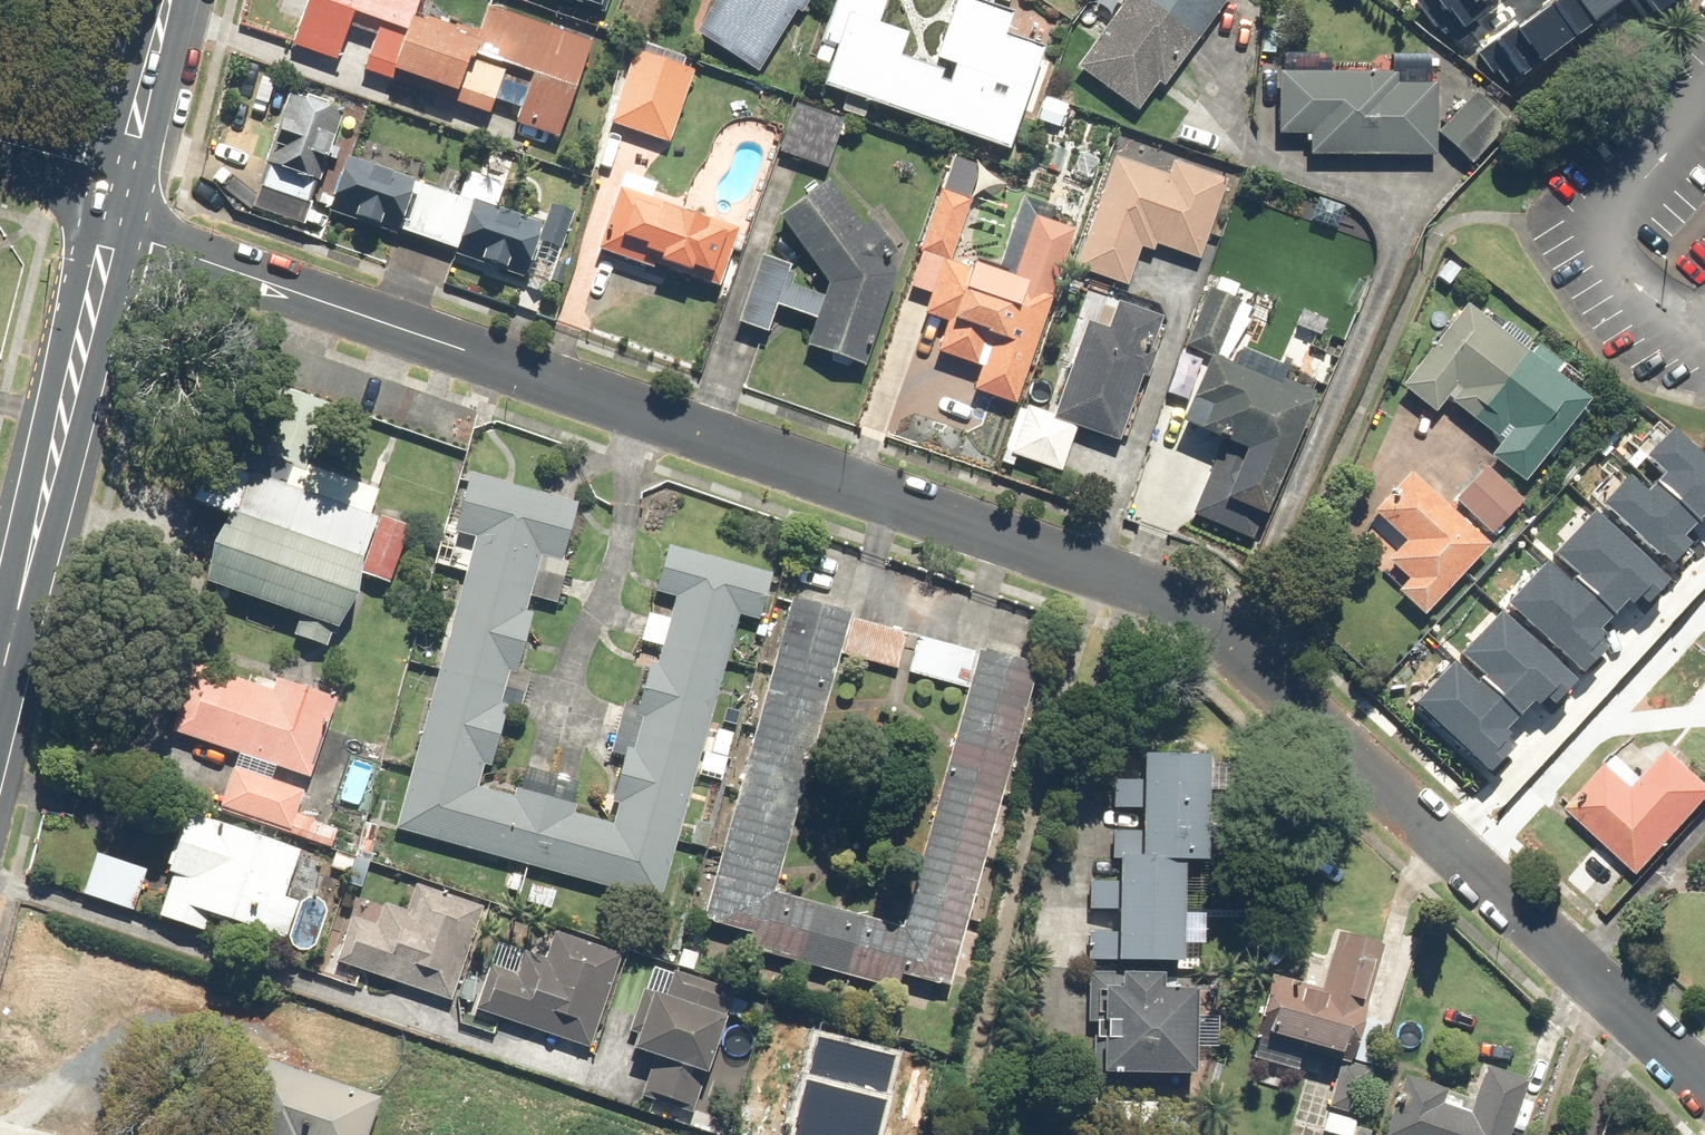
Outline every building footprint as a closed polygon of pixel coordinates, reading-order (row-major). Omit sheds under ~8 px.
[(490,99),(517,109),(512,125),(556,140),(588,46),(485,11),(476,39),(410,17),(416,0),(307,0),(290,47),(336,63),(350,21),(378,30),(363,74),(484,115),(490,99)] [(692,33),(756,72),(793,12),(800,17),(810,1),(809,0),(713,0),(692,33)] [(819,46),(831,50),(818,92),(1007,150),(1037,54),(1000,42),(1008,18),(954,1),(935,64),(949,69),(944,87),(938,86),(941,76),(897,63),(905,40),(879,32),(889,0),(833,0),(819,46)] [(1074,68),(1135,113),(1155,86),(1162,92),(1219,15),(1229,22),(1242,5),(1236,0),(1123,0),(1074,68)] [(1436,33),(1480,0),(1412,0),(1436,33)] [(1516,13),(1630,17),(1631,0),(1517,0),(1516,13)] [(696,71),(636,48),(607,124),(667,147),(696,71)] [(1393,77),(1276,73),(1274,137),(1306,138),(1305,158),(1432,162),(1434,89),(1393,87),(1393,77)] [(1505,128),(1473,97),(1436,136),(1468,167),(1505,128)] [(335,116),(283,100),(262,171),(314,187),(335,116)] [(842,123),(793,105),(776,154),(825,172),(842,123)] [(538,231),(349,154),(326,211),(503,283),(508,270),(520,275),(533,243),(538,231)] [(1165,179),(1113,160),(1072,270),(1122,289),(1137,249),(1152,254),(1155,247),(1199,263),(1228,185),(1171,164),(1165,179)] [(1074,233),(1019,213),(998,271),(1011,276),(1007,286),(948,264),(981,176),(949,164),(917,252),(920,253),(907,288),(927,295),(918,320),(932,325),(922,352),(978,372),(971,392),(1013,408),(1028,368),(1033,369),(1048,328),(1040,325),(1074,233)] [(861,351),(870,353),(890,277),(879,260),(892,251),(873,223),(859,233),(826,185),(775,221),(822,288),(820,297),(792,290),(795,280),(787,278),(789,269),(755,261),(738,327),(766,334),(772,312),(814,323),(806,355),(857,368),(861,351)] [(732,231),(613,196),(596,252),(716,287),(732,231)] [(568,217),(551,210),(538,245),(555,252),(568,217)] [(1237,301),(1206,290),(1186,346),(1216,357),(1237,301)] [(1104,334),(1084,327),(1051,418),(1024,409),(1007,457),(1056,475),(1073,430),(1115,445),(1139,380),(1143,381),(1151,357),(1144,354),(1157,320),(1114,305),(1104,334)] [(1529,354),(1463,307),(1402,392),(1435,416),(1445,402),(1500,441),(1487,459),(1525,486),(1584,402),(1549,378),(1558,365),(1533,348),(1529,354)] [(1273,387),(1204,360),(1177,431),(1219,448),(1192,519),(1247,540),(1254,523),(1259,525),(1308,398),(1274,385),(1273,387)] [(326,401),(284,387),(262,454),(304,468),(326,401)] [(1651,482),(1693,518),(1704,504),(1704,457),(1667,423),(1641,451),(1661,469),(1651,482)] [(1488,469),(1454,501),(1488,538),(1523,506),(1488,469)] [(377,518),(249,471),(210,577),(338,624),(377,518)] [(1393,502),(1377,517),(1403,545),(1385,562),(1404,582),(1391,594),(1418,622),(1490,554),(1413,472),(1388,496),(1393,502)] [(1624,472),(1600,499),(1670,559),(1687,540),(1679,533),(1693,518),(1651,482),(1644,490),(1624,472)] [(654,666),(648,665),(634,719),(639,721),(631,753),(625,751),(611,806),(616,807),(610,828),(570,817),(572,809),(515,794),(514,800),(475,789),(481,768),(486,769),(501,712),(517,716),(529,671),(517,668),(531,615),(522,613),(526,599),(554,606),(580,508),(466,478),(454,526),(445,524),(433,569),(461,576),(394,831),(661,902),(737,617),(758,623),(770,577),(666,549),(654,595),(671,599),(665,622),(648,618),(641,644),(658,649),(654,666)] [(1576,572),(1572,576),(1612,612),(1626,595),(1632,600),(1640,591),(1649,599),(1670,575),(1590,505),(1551,550),(1576,572)] [(1545,553),(1506,597),(1583,665),(1599,647),(1589,638),(1612,612),(1572,576),(1545,553)] [(965,693),(898,931),(767,894),(834,655),(894,672),(905,634),(789,601),(699,923),(749,937),(744,952),(893,994),(897,980),(945,993),(1036,670),(919,638),(908,677),(965,693)] [(1481,671),(1477,675),(1517,711),(1531,694),(1537,700),(1545,691),(1554,698),(1575,674),(1495,605),(1456,650),(1481,671)] [(1450,652),(1411,696),(1489,764),(1504,747),(1494,737),(1517,711),(1477,675),(1450,652)] [(216,808),(314,844),(321,827),(294,817),(302,797),(268,784),(274,769),(306,780),(334,702),(255,674),(250,688),(190,666),(167,730),(236,755),(216,808)] [(1704,800),(1704,788),(1666,753),(1626,798),(1595,770),(1559,810),(1636,878),(1704,800)] [(1199,862),(1203,756),(1135,754),(1134,781),(1112,781),(1111,810),(1132,811),(1131,833),(1111,832),(1109,883),(1088,883),(1087,909),(1108,910),(1107,934),(1086,933),(1085,960),(1106,961),(1106,964),(1171,967),(1175,861),(1199,862)] [(299,855),(182,816),(162,876),(171,878),(156,924),(195,937),(201,919),(286,948),(300,906),(283,901),(299,855)] [(714,825),(695,819),(686,846),(705,852),(714,825)] [(145,873),(93,856),(80,896),(132,913),(145,873)] [(556,890),(529,883),(523,907),(550,914),(556,890)] [(355,989),(360,974),(443,1006),(480,910),(417,886),(406,916),(383,908),(374,928),(353,920),(330,980),(355,989)] [(1321,1134),(1350,1134),(1380,1025),(1359,1019),(1378,948),(1331,935),(1316,989),(1265,975),(1249,1034),(1341,1059),(1320,1134),(1321,1134)] [(494,1036),(498,1022),(589,1051),(619,958),(555,937),(545,968),(522,960),(516,978),(486,968),(467,1027),(494,1036)] [(1157,976),(1085,974),(1083,1023),(1090,1023),(1089,1042),(1094,1042),(1093,1075),(1187,1079),(1190,991),(1156,990),(1157,976)] [(691,1120),(727,990),(670,975),(662,1002),(642,997),(626,1056),(646,1061),(634,1105),(691,1120)] [(797,1134),(880,1134),(901,1053),(823,1033),(797,1134)] [(377,1106),(253,1061),(226,1134),(367,1134),(377,1106)] [(1530,1127),(1513,1122),(1526,1081),(1481,1066),(1464,1117),(1437,1107),(1443,1089),(1403,1076),(1384,1134),(1527,1134),(1530,1127)]
